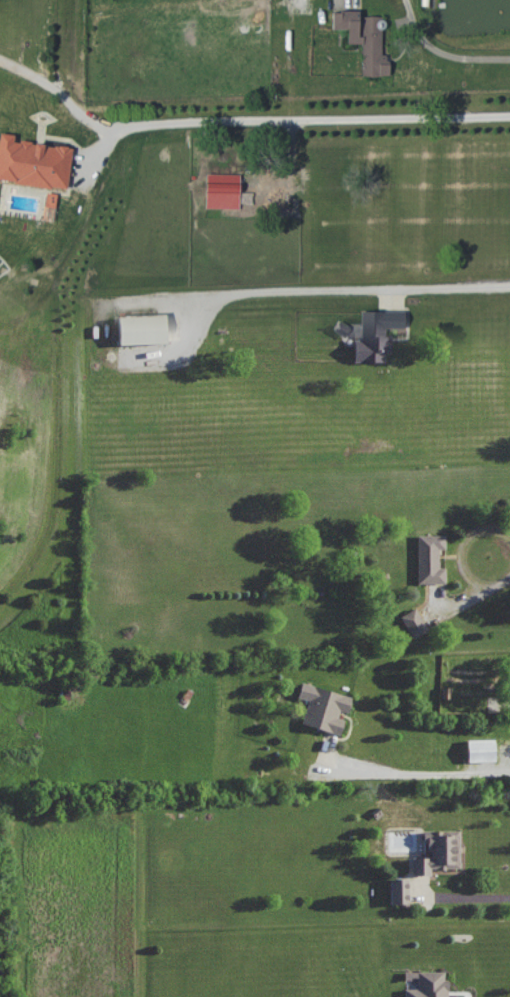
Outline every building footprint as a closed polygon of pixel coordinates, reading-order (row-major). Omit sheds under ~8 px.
[(361,76),(389,76),(389,55),(382,55),(383,16),(359,16),(359,11),(332,11),(332,29),(348,29),(347,44),(361,44),(361,76)] [(67,190),(72,148),(14,140),(15,135),(0,133),(0,181),(67,190)] [(240,175),(206,174),(205,208),(239,209),(240,175)] [(384,361),(384,350),(389,351),(389,328),(405,328),(405,311),(361,311),(361,339),(354,338),(354,360),(384,361)] [(166,314),(118,316),(119,343),(167,342),(166,314)] [(446,533),(417,534),(418,582),(446,582),(445,566),(440,566),(439,548),(446,547),(446,533)] [(428,629),(417,606),(401,614),(412,637),(428,629)] [(340,733),(344,718),(338,716),(340,709),(348,711),(352,696),(310,684),(306,699),(313,700),(310,710),(305,708),(301,722),(340,733)] [(468,760),(495,759),(495,738),(467,738),(468,760)] [(459,829),(424,829),(424,849),(431,849),(431,856),(412,856),(412,874),(431,874),(431,868),(459,868),(459,829)] [(408,876),(390,877),(391,903),(409,902),(408,876)] [(447,970),(418,970),(418,987),(405,988),(405,996),(447,996),(447,970)]
